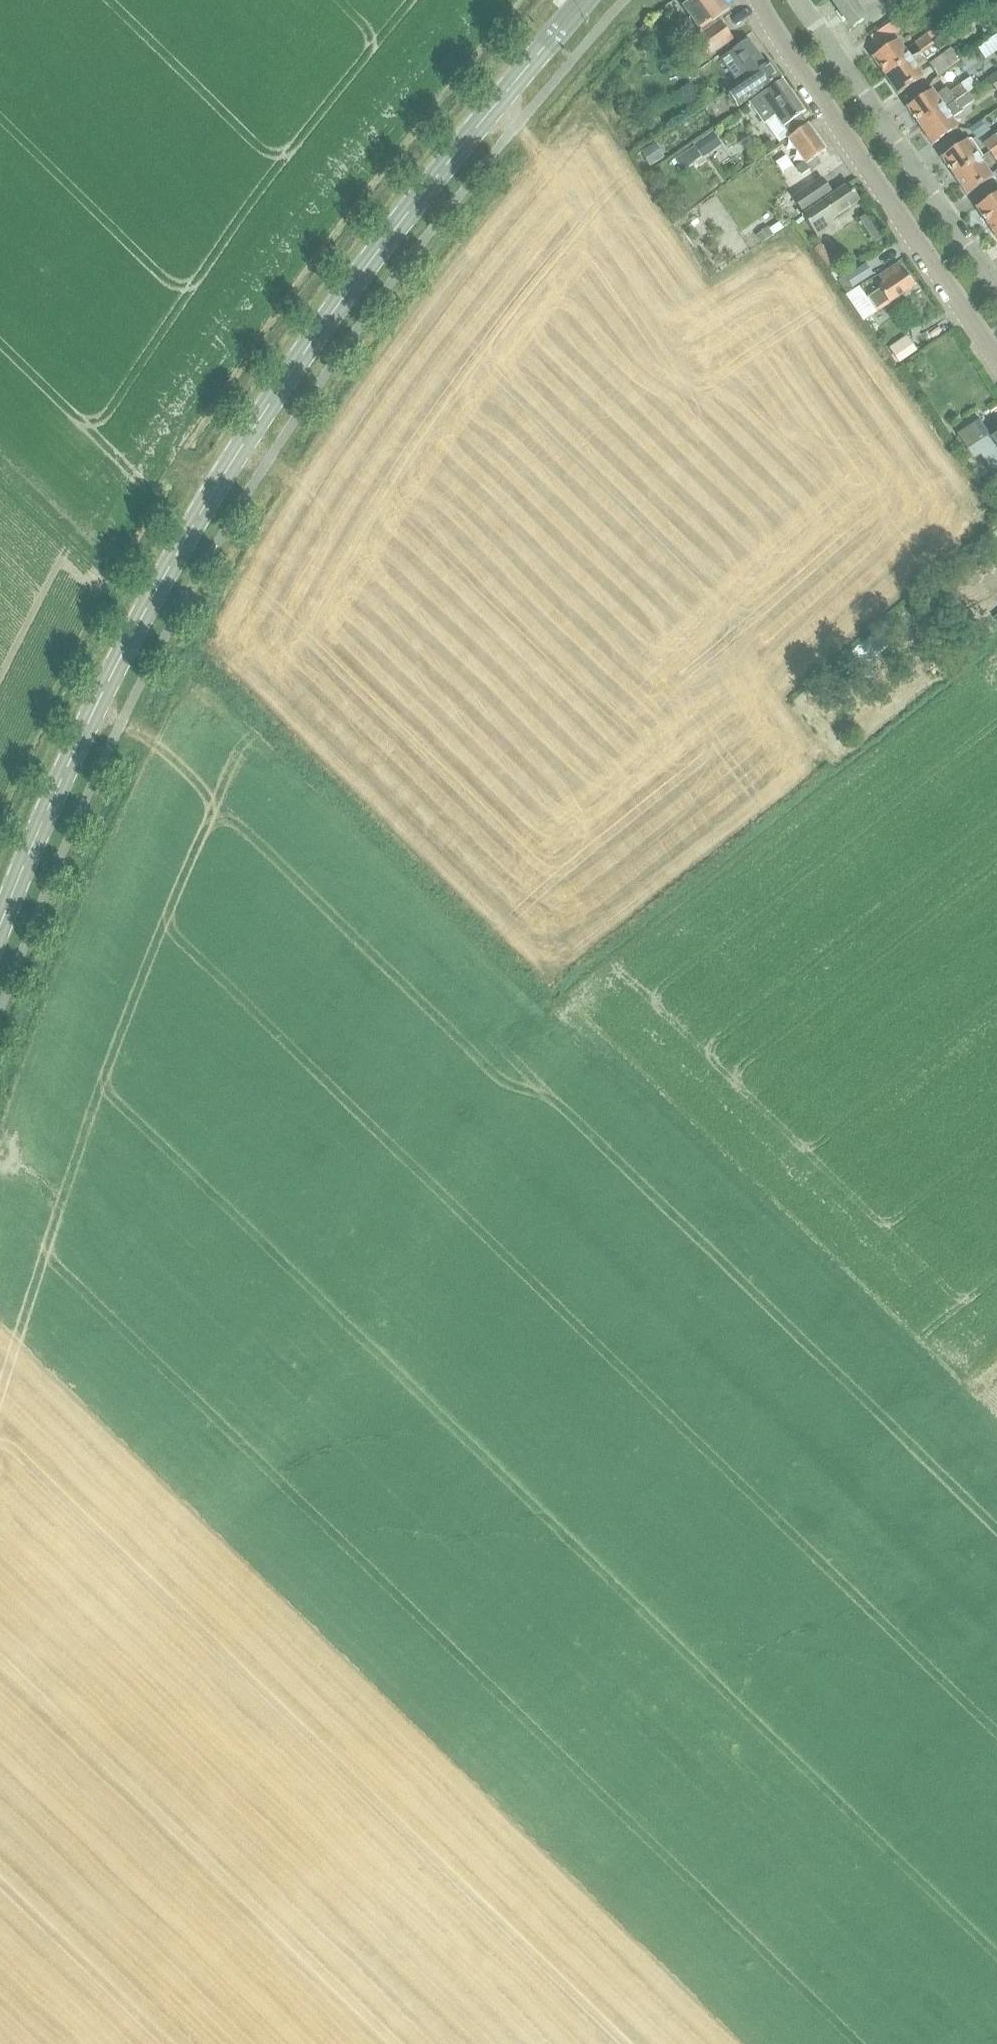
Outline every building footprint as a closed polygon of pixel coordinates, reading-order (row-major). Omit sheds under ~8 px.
[(706,58),(732,39),(722,25),(720,26),(716,21),(730,11),(722,0),(690,0),(681,6),(703,37),(695,43),(706,58)] [(840,10),(847,20),(853,29),(866,20),(859,10),(874,0),(833,0),(840,10)] [(884,77),(910,60),(887,27),(871,39),(881,53),(872,59),(884,77)] [(919,53),(939,40),(933,32),(914,46),(919,53)] [(996,53),(996,37),(978,50),(985,61),(995,54),(996,53)] [(738,85),(767,64),(749,39),(721,59),(738,85)] [(910,60),(884,77),(897,96),(923,79),(917,70),(926,63),(926,62),(945,49),(939,40),(919,53),(910,60)] [(930,67),(936,77),(958,62),(951,52),(930,67)] [(738,85),(726,93),(737,108),(749,100),(780,78),(769,63),(767,64),(738,85)] [(707,77),(714,72),(708,64),(701,69),(707,77)] [(987,80),(996,95),(996,73),(987,80)] [(932,92),(907,109),(919,128),(967,95),(977,88),(970,79),(960,86),(949,93),(946,89),(935,97),(932,92)] [(791,138),(808,126),(800,116),(805,113),(782,81),(750,103),(765,124),(776,117),(791,138)] [(690,108),(702,100),(692,85),(680,93),(690,108)] [(967,96),(967,95),(919,128),(933,146),(958,129),(952,121),(963,113),(962,111),(972,103),(967,96)] [(980,123),(969,130),(976,140),(987,132),(980,123)] [(809,125),(808,126),(791,138),(789,140),(812,171),(822,164),(817,157),(827,150),(809,125)] [(689,152),(673,163),(680,172),(696,161),(703,156),(703,157),(720,145),(712,134),(695,145),(697,147),(689,152)] [(984,145),(990,153),(996,148),(996,136),(984,145)] [(954,178),(980,160),(983,158),(972,141),(967,142),(941,160),(954,178)] [(654,144),(642,152),(648,161),(651,166),(664,158),(660,152),(654,144)] [(787,150),(768,160),(783,187),(801,178),(787,150)] [(992,179),(980,160),(954,178),(967,196),(992,179)] [(794,198),(804,213),(832,194),(822,179),(794,198)] [(804,216),(819,238),(831,230),(827,225),(861,202),(850,186),(804,216)] [(996,222),(996,195),(976,209),(989,228),(996,222)] [(882,240),(866,216),(856,222),(872,247),(882,240)] [(989,228),(996,239),(996,222),(989,228)] [(780,223),(770,230),(773,235),(784,228),(780,223)] [(763,242),(773,235),(770,230),(768,227),(758,235),(763,242)] [(884,284),(866,297),(877,312),(915,286),(911,281),(909,277),(900,265),(899,264),(880,277),(884,284)] [(845,277),(837,283),(846,296),(854,292),(853,291),(874,277),(866,265),(845,278),(845,277)] [(891,348),(901,362),(917,351),(907,337),(891,348)] [(981,420),(958,435),(974,458),(981,453),(996,477),(996,435),(992,438),(981,420)]
